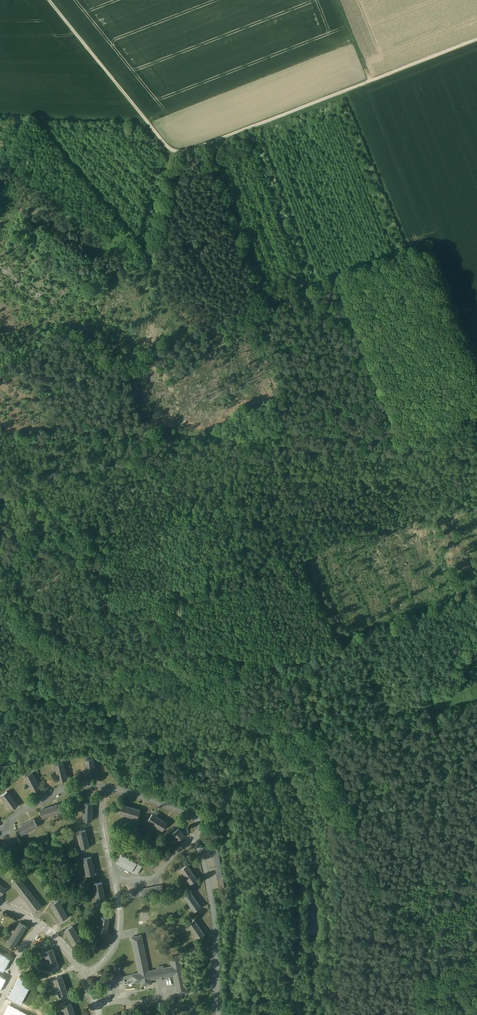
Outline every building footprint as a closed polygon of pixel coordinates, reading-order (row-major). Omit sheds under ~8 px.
[(94,757),(84,758),(86,777),(96,775),(94,757)] [(63,761),(54,763),(59,781),(68,779),(63,761)] [(25,774),(31,792),(40,788),(33,771),(25,774)] [(18,804),(6,790),(0,795),(0,797),(10,810),(18,804)] [(92,820),(93,803),(84,802),(84,820),(92,820)] [(57,803),(39,809),(42,818),(60,812),(57,803)] [(121,804),(119,814),(138,818),(140,809),(121,804)] [(163,830),(168,822),(152,812),(147,820),(163,830)] [(33,818),(17,826),(21,835),(38,826),(33,818)] [(177,841),(184,835),(179,827),(171,833),(177,841)] [(80,848),(89,847),(87,829),(77,830),(80,848)] [(223,885),(218,845),(213,846),(218,886),(223,885)] [(137,874),(142,865),(121,853),(116,862),(137,874)] [(83,858),(86,875),(95,873),(92,856),(83,858)] [(153,859),(147,864),(151,868),(156,863),(153,859)] [(180,868),(189,883),(197,879),(188,863),(180,868)] [(41,906),(20,875),(12,880),(33,911),(41,906)] [(102,881),(93,883),(96,900),(105,899),(102,881)] [(191,891),(184,896),(194,911),(201,906),(191,891)] [(59,899),(51,903),(59,921),(68,917),(59,899)] [(106,935),(110,917),(101,916),(98,933),(106,935)] [(187,923),(196,937),(203,932),(195,919),(187,923)] [(15,948),(26,925),(18,921),(7,944),(15,948)] [(73,925),(65,929),(71,943),(80,939),(73,925)] [(179,955),(170,957),(171,966),(163,968),(163,966),(156,967),(157,969),(149,971),(141,935),(131,937),(139,973),(131,975),(133,983),(141,981),(141,986),(151,984),(150,979),(173,975),(177,994),(187,992),(179,955)] [(50,969),(59,966),(53,948),(44,951),(50,969)] [(33,1003),(41,990),(0,963),(0,982),(33,1003)] [(62,975),(53,978),(58,995),(68,992),(62,975)] [(9,994),(0,990),(0,1012),(9,994)] [(63,1005),(65,1014),(76,1014),(72,1003),(63,1005)] [(8,1004),(2,1014),(31,1014),(8,1004)]
